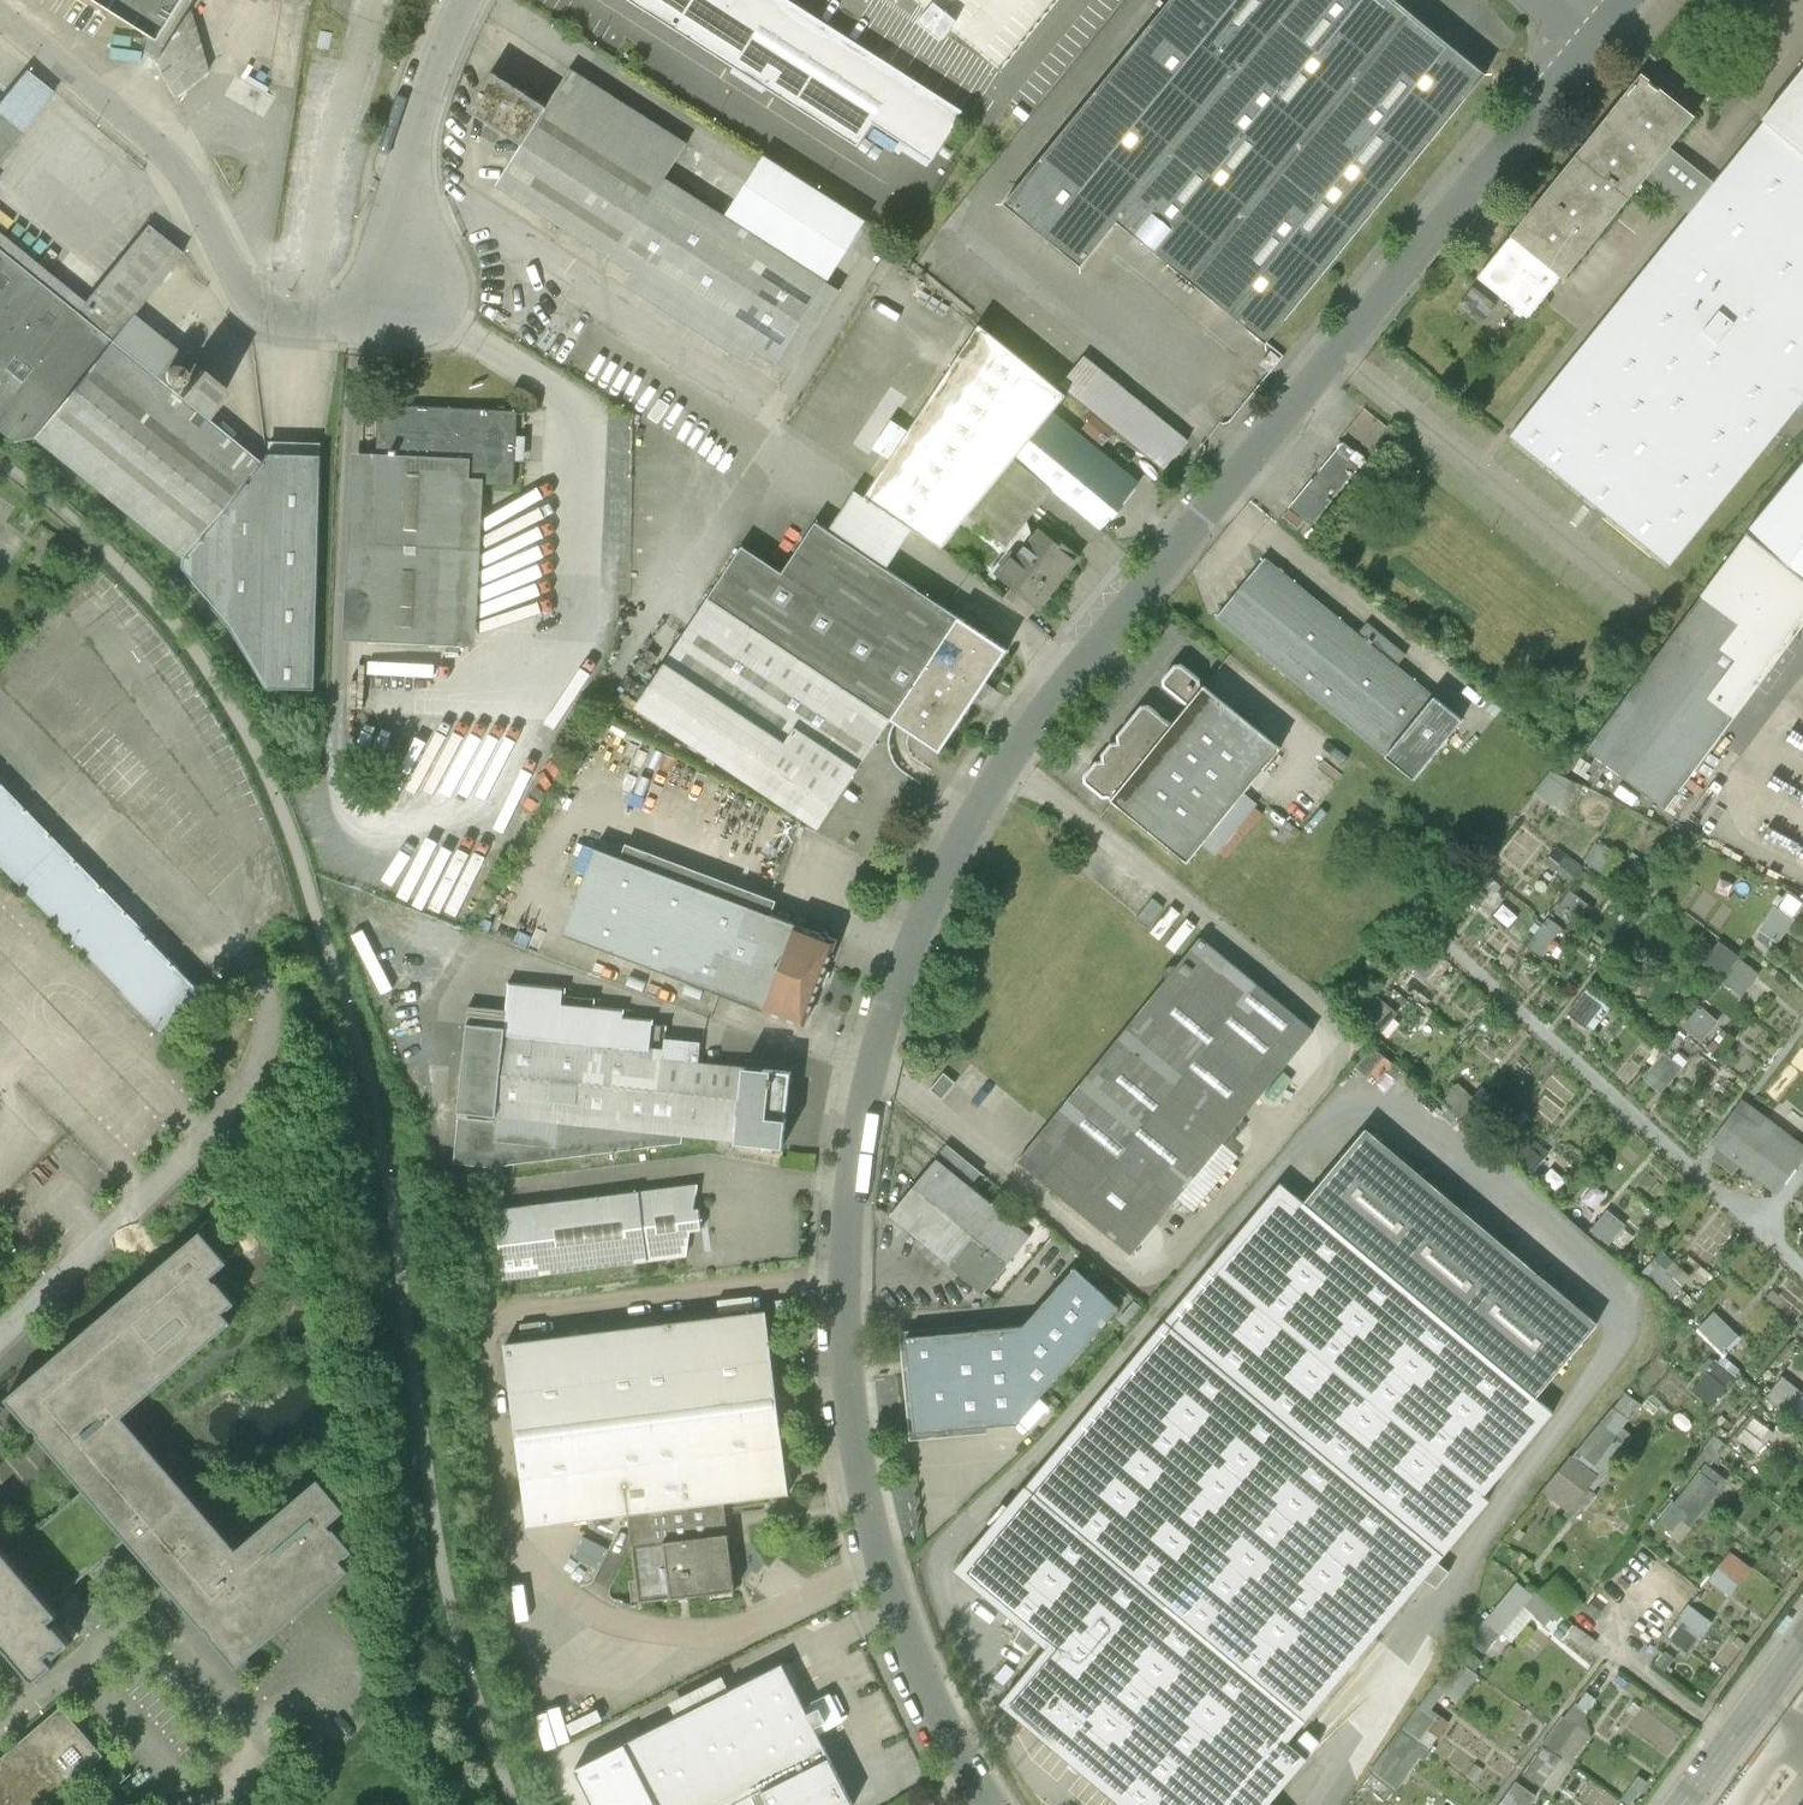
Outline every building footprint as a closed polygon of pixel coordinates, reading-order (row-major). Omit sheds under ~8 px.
[(151,39),(175,0),(89,0),(151,39)] [(789,0),(627,0),(857,147),(872,123),(932,161),(963,111),(789,0)] [(929,10),(920,21),(942,40),(951,29),(1000,69),(1057,0),(916,0),(929,10)] [(1001,206),(1076,268),(1114,223),(1262,344),(1483,75),(1391,0),(1170,0),(1001,206)] [(191,14),(188,13),(156,63),(175,100),(208,73),(191,14)] [(1761,120),(1802,154),(1802,67),(1761,120)] [(549,107),(493,71),(471,106),(527,141),(498,186),(633,272),(625,285),(748,363),(757,349),(778,362),(830,281),(730,217),(667,177),(686,146),(571,73),(549,107)] [(0,101),(0,159),(54,96),(25,72),(0,101)] [(1690,114),(1638,72),(1507,234),(1555,273),(1559,276),(1641,175),(1667,143),(1690,114)] [(1761,120),(1712,180),(1687,211),(1505,436),(1667,567),(1802,398),(1802,154),(1761,120)] [(1641,175),(1687,211),(1712,180),(1667,143),(1641,175)] [(867,223),(767,159),(730,217),(830,281),(867,223)] [(12,442),(32,438),(137,314),(182,253),(147,226),(85,301),(0,230),(0,432),(12,442)] [(1507,234),(1474,274),(1523,314),(1555,273),(1507,234)] [(1497,309),(1474,289),(1459,307),(1482,326),(1497,309)] [(1018,302),(992,334),(1068,395),(1091,413),(1115,433),(1165,473),(1191,441),(1018,302)] [(227,391),(137,314),(32,438),(180,560),(260,463),(204,418),(227,391)] [(982,327),(867,499),(914,530),(943,549),(972,515),(1054,413),(1068,395),(992,334),(982,327)] [(379,405),(377,455),(471,459),(470,484),(484,485),(514,486),(517,412),(379,405)] [(972,515),(1010,545),(1055,489),(1105,528),(1141,483),(1101,450),(1077,431),(1054,413),(972,515)] [(1091,413),(1077,431),(1101,450),(1115,433),(1091,413)] [(1383,440),(1390,426),(1364,414),(1358,428),(1383,440)] [(1337,439),(1284,505),(1306,522),(1353,465),(1342,456),(1348,448),(1337,439)] [(267,454),(260,463),(180,560),(180,569),(229,627),(266,689),(315,690),(320,445),(266,444),(267,454)] [(372,454),(352,453),(343,641),(364,642),(372,454)] [(462,647),(470,484),(471,459),(377,455),(372,454),(364,642),(462,647)] [(1747,535),(1802,581),(1802,463),(1745,533),(1747,535)] [(484,485),(470,484),(462,647),(476,647),(484,485)] [(846,514),(831,537),(886,573),(901,551),(914,530),(867,499),(858,494),(846,514)] [(816,528),(783,579),(740,551),(709,599),(892,721),(896,724),(903,728),(911,733),(941,753),(981,692),(1007,652),(886,573),(816,528)] [(999,578),(1014,591),(1037,610),(1079,561),(1041,529),(999,578)] [(1747,535),(1588,750),(1665,809),(1802,625),(1802,581),(1747,535)] [(1362,620),(1352,631),(1265,560),(1214,622),(1407,781),(1459,719),(1392,664),(1401,652),(1362,620)] [(1030,618),(1037,610),(1014,591),(1007,599),(1030,618)] [(866,760),(892,721),(709,599),(635,712),(820,832),(861,768),(866,760)] [(1186,703),(1169,725),(1147,708),(1143,708),(1119,736),(1119,745),(1112,745),(1104,754),(1105,763),(1098,763),(1086,777),(1086,784),(1102,795),(1117,794),(1112,800),(1185,860),(1278,747),(1202,685),(1199,687),(1199,680),(1181,666),(1176,666),(1165,678),(1164,686),(1186,703)] [(1557,802),(1564,791),(1547,781),(1540,792),(1557,802)] [(161,1032),(202,992),(0,784),(0,867),(161,1032)] [(598,847),(565,931),(803,1021),(834,938),(771,914),(777,899),(629,843),(624,857),(598,847)] [(1153,898),(1135,919),(1146,928),(1164,907),(1153,898)] [(1765,930),(1787,938),(1796,911),(1774,904),(1765,930)] [(1545,954),(1565,924),(1551,915),(1531,944),(1545,954)] [(1202,937),(1018,1161),(1130,1253),(1314,1028),(1202,937)] [(1705,963),(1748,992),(1765,968),(1722,939),(1705,963)] [(512,983),(509,1009),(506,1035),(652,1049),(655,1021),(624,1018),(625,1010),(564,1004),(565,988),(512,983)] [(1595,1029),(1614,1005),(1589,986),(1571,1010),(1595,1029)] [(470,1005),(459,1112),(498,1116),(506,1035),(509,1009),(470,1005)] [(1703,1005),(1687,1024),(1706,1039),(1721,1020),(1703,1005)] [(684,1135),(740,1140),(748,1065),(701,1060),(665,1057),(666,1051),(652,1049),(506,1035),(498,1116),(684,1135)] [(667,1037),(666,1051),(665,1057),(701,1060),(703,1041),(667,1037)] [(1668,1050),(1647,1075),(1666,1090),(1686,1065),(1668,1050)] [(796,1070),(748,1065),(740,1140),(789,1145),(796,1070)] [(944,1074),(930,1090),(941,1099),(955,1083),(944,1074)] [(1713,1142),(1777,1191),(1802,1156),(1802,1145),(1744,1101),(1713,1142)] [(684,1142),(684,1135),(498,1116),(459,1112),(454,1163),(485,1166),(684,1142)] [(1372,1124),(1309,1199),(1284,1177),(957,1568),(1023,1623),(1015,1639),(1029,1650),(1040,1637),(1049,1645),(1003,1700),(1128,1804),(1275,1804),(1272,1802),(1310,1755),(1290,1737),(1428,1574),(1440,1584),(1453,1568),(1441,1558),(1494,1496),(1487,1491),(1558,1406),(1543,1393),(1605,1318),(1372,1124)] [(950,1147),(939,1160),(972,1187),(983,1173),(950,1147)] [(972,1187),(939,1160),(892,1218),(985,1294),(1032,1236),(972,1187)] [(497,1208),(506,1279),(690,1256),(691,1228),(704,1227),(698,1183),(497,1208)] [(1608,1208),(1593,1230),(1622,1250),(1638,1228),(1608,1208)] [(204,1228),(8,1395),(39,1432),(88,1488),(129,1537),(239,1665),(268,1640),(337,1581),(352,1568),(342,1557),(353,1548),(331,1522),(347,1508),(322,1478),(239,1548),(123,1413),(233,1319),(224,1309),(236,1299),(213,1272),(229,1258),(204,1228)] [(1667,1248),(1645,1269),(1672,1298),(1694,1277),(1667,1248)] [(1079,1265),(1027,1323),(909,1334),(917,1429),(1020,1420),(1122,1303),(1079,1265)] [(1136,1297),(1120,1317),(1131,1326),(1147,1306),(1136,1297)] [(1730,1353),(1746,1335),(1716,1309),(1700,1327),(1730,1353)] [(507,1344),(529,1525),(629,1513),(728,1501),(793,1493),(771,1312),(507,1344)] [(1704,1376),(1722,1392),(1740,1372),(1723,1356),(1704,1376)] [(1802,1394),(1802,1386),(1785,1373),(1772,1391),(1794,1407),(1802,1394)] [(1604,1431),(1616,1441),(1650,1402),(1632,1386),(1543,1487),(1571,1512),(1608,1470),(1587,1451),(1604,1431)] [(1740,1429),(1762,1448),(1780,1426),(1759,1407),(1740,1429)] [(1681,1536),(1734,1481),(1712,1461),(1659,1516),(1681,1536)] [(88,1488),(10,1555),(51,1603),(129,1537),(88,1488)] [(728,1501),(629,1513),(639,1600),(739,1588),(728,1501)] [(3,1644),(34,1681),(54,1664),(46,1654),(53,1648),(57,1652),(70,1641),(50,1617),(57,1611),(51,1603),(10,1555),(0,1543),(0,1646),(3,1644)] [(1733,1548),(1714,1578),(1738,1594),(1757,1564),(1733,1548)] [(1489,1650),(1502,1632),(1515,1641),(1535,1613),(1551,1625),(1562,1609),(1518,1577),(1474,1640),(1489,1650)] [(1669,1633),(1690,1650),(1715,1619),(1694,1602),(1669,1633)] [(626,1745),(642,1776),(615,1789),(623,1804),(655,1804),(657,1804),(658,1804),(857,1804),(786,1665),(732,1692),(724,1676),(671,1703),(679,1718),(626,1745)] [(1574,1703),(1527,1771),(1557,1791),(1603,1723),(1574,1703)] [(1433,1726),(1438,1719),(1418,1706),(1373,1773),(1401,1792),(1441,1732),(1433,1726)] [(102,1756),(62,1708),(0,1761),(0,1804),(45,1804),(102,1756)] [(1541,1793),(1519,1778),(1501,1804),(1533,1804),(1541,1793)]
